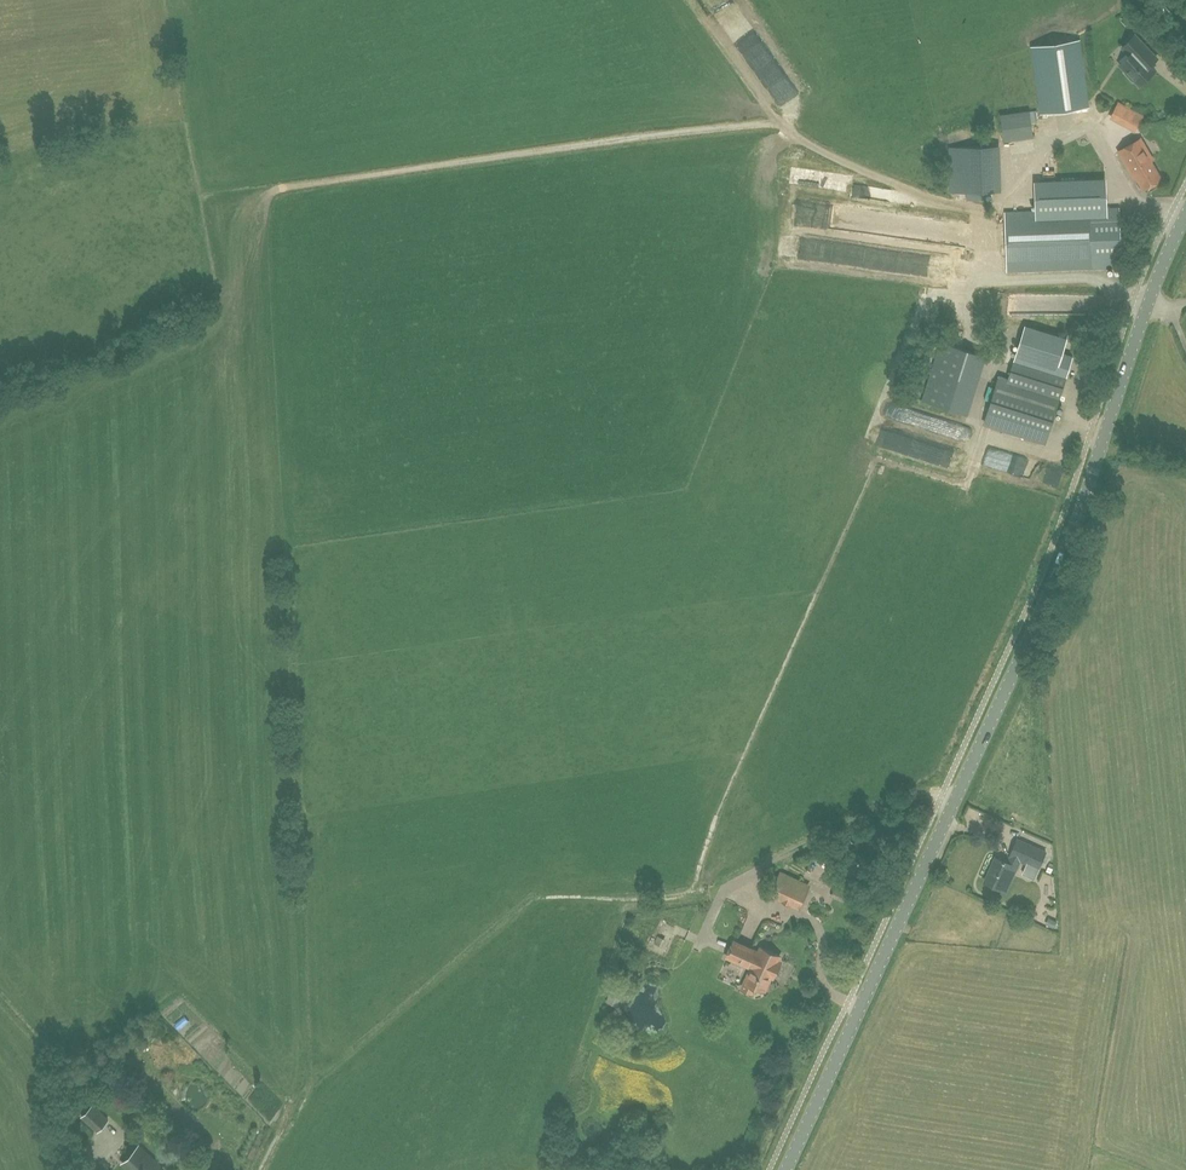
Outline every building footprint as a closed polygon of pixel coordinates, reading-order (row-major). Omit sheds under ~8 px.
[(1149,50),(1135,35),(1125,45),(1132,52),(1120,64),(1127,72),(1126,73),(1133,80),(1134,79),(1139,85),(1155,70),(1152,66),(1159,60),(1149,50)] [(1088,105),(1079,40),(1032,47),(1041,112),(1088,105)] [(1004,141),(1033,137),(1030,110),(1000,114),(1004,141)] [(1136,111),(1128,127),(1136,131),(1144,115),(1136,111)] [(1144,189),(1161,179),(1150,160),(1152,159),(1140,139),(1119,151),(1133,176),(1136,175),(1144,189)] [(956,147),(948,147),(948,184),(957,184),(957,192),(1001,191),(1000,146),(956,147)] [(1036,182),(1038,211),(1005,212),(1008,271),(1121,267),(1119,208),(1106,208),(1105,180),(1036,182)] [(785,258),(797,260),(800,238),(789,236),(785,258)] [(1046,441),(1049,433),(1073,356),(1062,353),(1067,339),(1026,326),(1017,352),(1009,378),(999,375),(984,422),(1046,441)] [(960,412),(979,354),(941,341),(922,400),(960,412)] [(921,429),(926,412),(908,407),(904,424),(921,429)] [(1010,475),(1062,487),(1066,469),(1015,456),(1010,475)] [(1038,869),(1046,851),(1017,839),(1010,856),(1011,857),(1008,862),(995,857),(984,882),(1006,891),(1019,861),(1038,869)] [(800,908),(811,886),(780,871),(769,894),(800,908)] [(660,936),(656,944),(663,948),(667,939),(660,936)] [(750,994),(754,986),(764,991),(771,976),(773,977),(780,962),(778,961),(780,956),(761,947),(758,952),(734,941),(727,957),(751,968),(741,990),(750,994)] [(621,994),(611,990),(607,1001),(617,1005),(621,994)] [(97,1131),(108,1119),(93,1105),(82,1117),(97,1131)] [(163,1168),(139,1145),(122,1163),(130,1169),(161,1169),(163,1168)]
